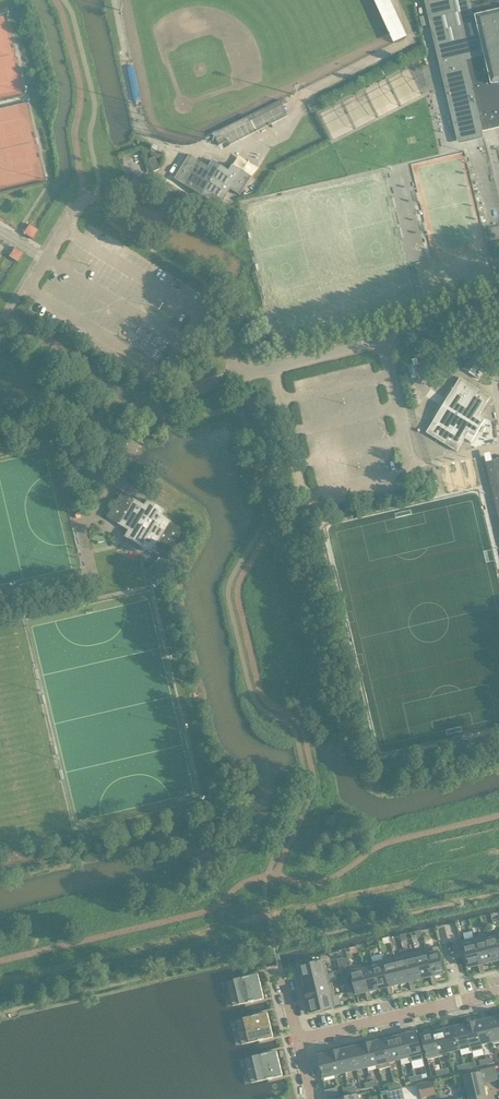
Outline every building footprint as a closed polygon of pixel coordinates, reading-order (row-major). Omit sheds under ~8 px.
[(408,36),(392,0),(376,0),(394,42),(408,36)] [(473,7),(481,41),(484,55),(465,60),(482,132),(498,128),(498,1),(473,7)] [(456,138),(482,132),(465,60),(484,55),(481,41),(436,52),(456,138)] [(248,116),(212,134),(213,135),(216,140),(218,145),(218,146),(219,145),(222,144),(228,141),(230,145),(287,116),(282,105),(281,103),(280,102),(279,100),(248,116)] [(188,155),(173,179),(192,191),(193,191),(209,201),(205,208),(215,214),(230,189),(239,195),(238,195),(239,196),(250,177),(232,165),(231,164),(228,170),(211,160),(207,166),(188,155)] [(154,158),(149,160),(153,171),(159,169),(154,158)] [(38,230),(29,224),(23,234),(32,239),(38,230)] [(9,257),(18,262),(24,253),(14,247),(9,257)] [(470,358),(463,370),(469,373),(476,361),(470,358)] [(476,361),(469,373),(474,376),(481,365),(476,361)] [(481,365),(474,376),(479,379),(486,368),(481,365)] [(452,391),(426,433),(445,445),(457,452),(465,439),(471,443),(475,437),(485,420),(479,416),(491,397),(460,378),(452,391)] [(485,461),(498,520),(498,458),(493,459),(492,459),(486,461),(485,461)] [(166,554),(182,529),(182,528),(182,529),(160,516),(164,510),(147,500),(143,505),(122,492),(106,517),(128,531),(128,530),(145,540),(140,547),(150,553),(154,547),(166,554)] [(161,572),(165,567),(154,560),(151,566),(161,572)] [(480,964),(482,964),(491,962),(485,938),(486,938),(485,935),(474,938),(480,964)] [(498,960),(498,947),(497,938),(497,935),(486,938),(485,938),(491,962),(498,960)] [(469,967),(478,965),(480,964),(474,938),(463,941),(464,947),(463,947),(465,955),(466,954),(469,967)] [(438,947),(426,949),(433,976),(435,975),(444,973),(441,960),(442,960),(440,953),(439,953),(438,947)] [(426,949),(415,952),(422,978),(430,976),(433,976),(426,949)] [(407,954),(405,954),(411,981),(413,981),(422,978),(415,952),(407,954)] [(405,954),(394,957),(400,984),(409,982),(411,981),(405,954)] [(394,957),(383,960),(389,986),(392,986),(400,984),(394,957)] [(300,966),(303,978),(327,972),(324,960),(308,964),(302,966),(300,966)] [(383,960),(372,962),(373,967),(379,989),(387,987),(389,986),(383,960)] [(362,965),(350,968),(351,970),(351,973),(356,994),(357,994),(366,992),(368,991),(363,970),(362,965)] [(363,970),(368,991),(370,991),(379,989),(373,967),(363,970)] [(330,984),(330,983),(327,972),(303,978),(306,990),(330,984)] [(227,982),(230,994),(261,987),(258,974),(256,975),(250,976),(243,978),(227,982)] [(308,1001),(332,995),(332,996),(335,995),(332,983),(330,983),(330,984),(306,990),(305,990),(308,1001)] [(261,987),(230,994),(233,1006),(249,1002),(249,1003),(256,1001),(262,999),(262,1000),(264,999),(261,987)] [(335,1007),(332,996),(332,995),(308,1001),(311,1013),(324,1010),(324,1011),(332,1009),(331,1008),(335,1007)] [(239,1033),(270,1025),(267,1013),(265,1013),(259,1015),(252,1016),(252,1017),(237,1020),(239,1033)] [(498,1017),(487,1020),(492,1041),(493,1044),(498,1042),(498,1021),(498,1017)] [(482,1044),(492,1041),(487,1020),(476,1022),(482,1044)] [(466,1025),(471,1046),(470,1047),(472,1052),(483,1049),(482,1044),(476,1022),(466,1025)] [(270,1025),(239,1033),(242,1045),(258,1041),(265,1039),(271,1038),(273,1037),(270,1025)] [(471,1046),(466,1025),(455,1028),(460,1049),(470,1047),(471,1046)] [(450,1052),(460,1049),(455,1028),(444,1030),(449,1052),(450,1052)] [(450,1054),(450,1052),(449,1052),(444,1030),(433,1033),(439,1057),(450,1054)] [(417,1032),(405,1035),(410,1057),(411,1062),(423,1059),(417,1032)] [(439,1057),(433,1033),(422,1036),(428,1060),(439,1057)] [(405,1035),(394,1038),(400,1059),(410,1057),(405,1035)] [(400,1059),(394,1038),(384,1040),(389,1062),(400,1059)] [(384,1040),(373,1043),(378,1064),(377,1064),(379,1070),(391,1067),(389,1062),(384,1040)] [(378,1064),(373,1043),(362,1045),(367,1067),(377,1064),(378,1064)] [(362,1045),(351,1048),(356,1070),(367,1067),(362,1045)] [(356,1070),(351,1048),(340,1051),(345,1072),(356,1070)] [(329,1053),(335,1075),(345,1072),(340,1051),(340,1050),(329,1053)] [(246,1059),(249,1071),(280,1064),(277,1051),(274,1052),(268,1054),(268,1053),(262,1055),(246,1059)] [(335,1075),(329,1053),(318,1056),(321,1069),(320,1069),(322,1076),(323,1076),(323,1077),(335,1075)] [(280,1064),(249,1071),(252,1083),(267,1079),(267,1080),(274,1078),(280,1076),(280,1077),(283,1076),(280,1064)] [(496,1067),(480,1070),(481,1073),(483,1083),(498,1079),(496,1067)] [(483,1083),(481,1073),(464,1076),(469,1098),(487,1098),(483,1083)] [(418,1085),(420,1093),(422,1098),(435,1094),(432,1081),(418,1085)] [(402,1089),(405,1098),(421,1098),(417,1085),(406,1087),(402,1089)] [(337,1088),(331,1089),(325,1091),(327,1097),(339,1095),(337,1088)] [(396,1090),(389,1092),(387,1092),(389,1098),(404,1098),(401,1089),(396,1090)]
